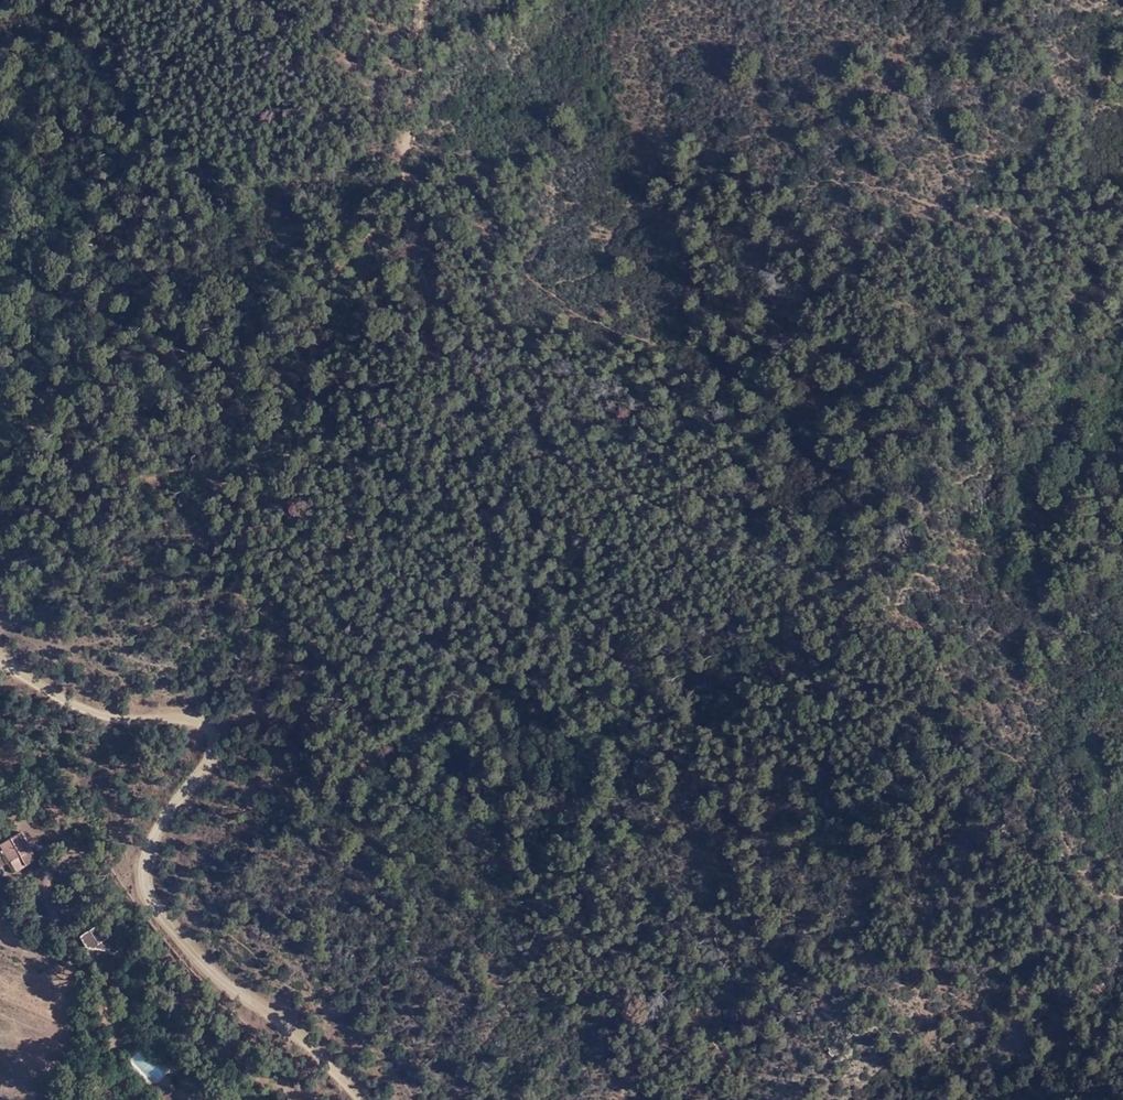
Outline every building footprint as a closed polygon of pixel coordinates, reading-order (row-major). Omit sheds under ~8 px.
[(1,865),(11,859),(22,853),(11,835),(0,842),(0,863),(1,865)] [(11,859),(1,865),(6,875),(17,869),(11,859)] [(78,933),(85,948),(112,937),(105,921),(78,933)] [(123,948),(116,935),(102,943),(110,957),(123,948)] [(155,1081),(167,1069),(143,1045),(131,1058),(155,1081)] [(173,1068),(177,1072),(181,1067),(176,1064),(173,1068)]
